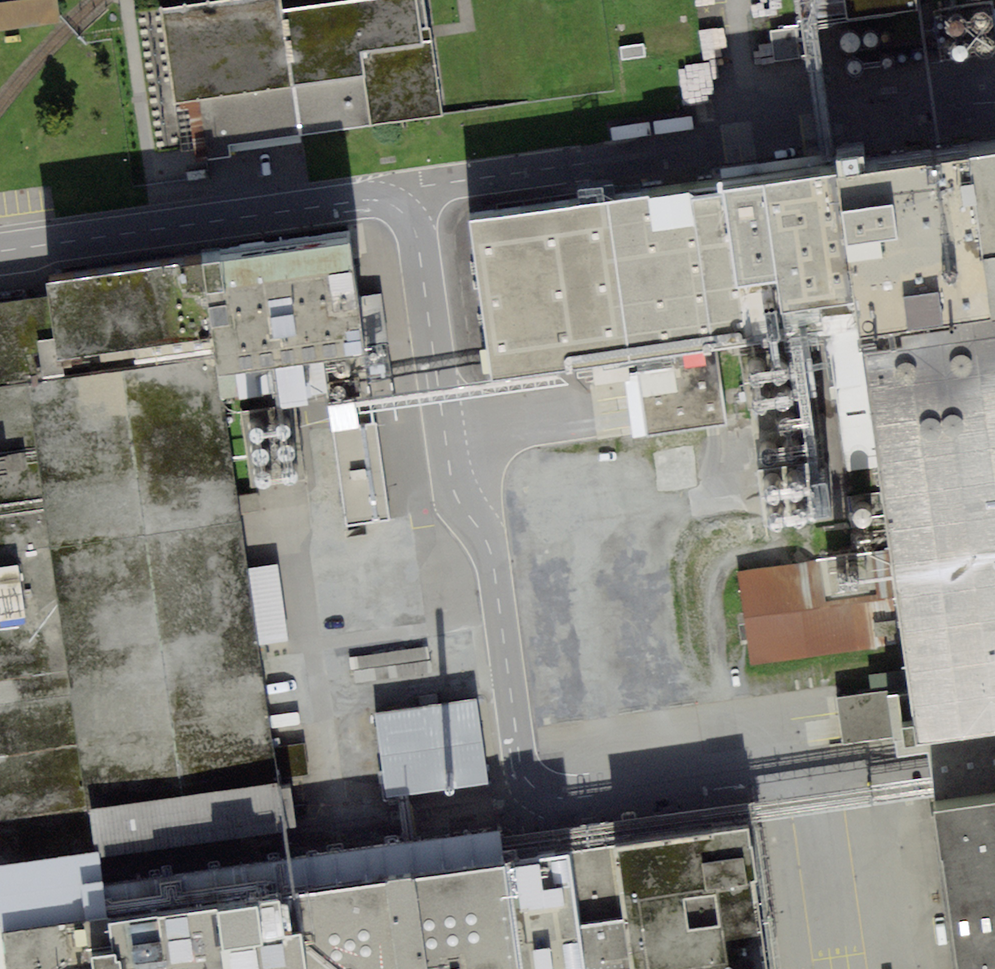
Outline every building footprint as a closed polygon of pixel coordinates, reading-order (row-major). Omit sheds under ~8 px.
[(0,4),(0,31),(56,25),(53,0),(41,0),(0,4)] [(146,14),(163,106),(218,97),(227,152),(437,115),(417,0),(226,0),(146,14)] [(817,17),(846,13),(847,20),(917,9),(915,0),(815,0),(817,17)] [(982,32),(986,31),(989,29),(991,26),(992,23),(992,20),(991,16),(989,13),(986,11),(983,10),(979,10),(976,12),(973,14),(972,17),(971,21),(971,24),(973,27),(976,30),(979,31),(982,32)] [(958,34),(961,33),(964,32),(966,29),(968,26),(968,22),(967,19),(965,16),(962,14),(959,13),(955,13),(952,14),(949,17),(947,20),(947,23),(947,27),(949,30),(951,32),(954,34),(958,34)] [(795,27),(771,31),(776,59),(800,55),(795,27)] [(840,45),(842,48),(845,50),(848,51),(852,51),(855,50),(858,47),(859,44),(860,41),(860,38),(858,35),(856,32),(853,30),(850,30),(846,31),(843,32),(841,35),(839,38),(839,42),(840,45)] [(865,44),(868,45),(870,46),(873,45),(876,44),(877,42),(878,40),(878,38),(878,35),(877,33),(875,31),(872,30),(870,30),(868,31),(865,32),(864,34),(863,37),(863,39),(864,42),(865,44)] [(985,56),(988,55),(991,54),(993,51),(994,48),(994,44),(994,41),(992,38),(989,36),(985,35),(982,35),(979,36),(976,39),(974,42),(974,45),(974,49),(976,52),(978,54),(981,56),(985,56)] [(960,58),(963,58),(966,56),(968,53),(969,50),(970,46),(969,43),(967,40),(964,38),(960,37),(957,37),(953,39),(951,41),(949,44),(948,47),(949,51),(950,54),(953,56),(956,58),(960,58)] [(915,62),(917,62),(919,62),(920,61),(921,60),(922,58),(922,56),(922,55),(921,53),(919,52),(918,52),(916,52),(914,52),(913,53),(912,55),(912,57),(912,58),(913,60),(914,61),(915,62)] [(901,64),(903,64),(904,64),(906,63),(907,62),(908,60),(908,59),(907,57),(907,55),(905,54),(904,54),(902,54),(900,54),(899,56),(898,57),(898,59),(898,60),(898,62),(900,63),(901,64)] [(873,70),(875,70),(878,69),(879,67),(880,65),(881,63),(880,60),(879,58),(877,56),(875,56),(872,55),(870,56),(868,58),(866,60),(866,62),(866,64),(867,67),(868,69),(871,70),(873,70)] [(855,73),(857,73),(859,72),(861,70),(862,68),(863,66),(862,63),(861,61),(859,59),(857,58),(854,58),(852,59),(850,61),(848,63),(848,65),(848,67),(849,70),(850,71),(852,73),(855,73)] [(865,333),(955,320),(994,315),(994,147),(842,168),(863,309),(865,333)] [(611,201),(632,342),(669,337),(715,330),(863,309),(842,168),(611,201)] [(632,342),(611,201),(469,220),(492,377),(567,366),(565,354),(632,342)] [(349,231),(201,254),(216,355),(219,370),(366,348),(349,231)] [(43,278),(45,294),(58,378),(216,355),(201,254),(43,278)] [(0,301),(0,867),(285,824),(219,370),(216,355),(58,378),(45,294),(0,301)] [(994,728),(994,315),(955,320),(865,333),(894,547),(908,642),(914,685),(922,738),(994,728)] [(715,330),(669,337),(673,370),(641,374),(649,432),(727,422),(715,330)] [(331,370),(332,373),(334,375),(336,377),(339,378),(342,378),(345,377),(348,375),(349,373),(350,370),(350,366),(349,364),(347,361),(344,360),(341,359),(338,360),(335,361),(333,364),(331,366),(331,370)] [(783,380),(786,379),(788,377),(790,374),(791,371),(791,368),(790,364),(787,362),(784,360),(781,360),(777,360),(774,362),(772,365),(771,368),(771,371),(772,374),(774,377),(776,379),(779,380),(783,380)] [(758,383),(761,382),(764,379),(766,377),(767,374),(766,370),(765,367),(763,364),(759,363),(756,362),(753,363),(750,365),(747,367),(746,370),(746,374),(747,377),(749,380),(752,382),(755,383),(758,383)] [(333,398),(335,399),(337,400),(340,400),(342,399),(344,398),(345,396),(346,394),(346,391),(345,389),(343,387),(341,386),(338,386),(336,386),(334,387),(332,389),(332,391),(331,393),(332,396),(333,398)] [(786,408),(789,407),(792,405),(794,402),(795,399),(794,396),(793,392),(791,390),(788,388),(784,388),(780,388),(777,390),(775,393),(774,396),(774,399),(775,402),(777,405),(780,407),(783,408),(786,408)] [(762,410),(765,409),(767,407),(769,404),(770,401),(770,398),(769,394),(766,392),(763,390),(760,390),(756,390),(753,392),(751,395),(750,398),(750,401),(751,404),(753,407),(755,409),(758,410),(762,410)] [(787,432),(791,432),(793,430),(796,428),(797,425),(797,422),(796,419),(795,417),(793,415),(790,414),(787,414),(784,414),(782,416),(780,418),(779,421),(779,424),(780,427),(782,430),(784,431),(787,432)] [(284,436),(287,435),(289,433),(291,431),(291,428),(291,425),(290,422),(288,420),(285,419),(283,418),(280,419),(277,420),(275,422),(274,424),(273,427),(274,431),(275,433),(278,435),(281,436),(284,436)] [(259,439),(262,438),(264,436),(266,433),(267,430),(266,427),(265,425),(263,423),(261,421),(258,421),(255,421),(253,423),(251,425),(249,427),(249,430),(249,433),(251,436),(253,438),(256,439),(259,439)] [(375,425),(333,431),(346,524),(388,518),(375,425)] [(288,459),(290,458),(293,456),(294,453),(295,450),(295,447),(294,445),(292,443),(289,442),(286,441),(284,441),(281,443),(279,445),(278,447),(277,450),(278,453),(279,456),(282,458),(285,459),(288,459)] [(792,460),(795,459),(797,458),(800,456),(801,453),(801,450),(801,447),(799,445),(797,443),(794,442),(791,442),(788,442),(786,444),(784,446),(783,449),(783,452),(784,455),(786,458),(789,459),(792,460)] [(263,461),(266,460),(268,458),(270,456),(271,453),(270,450),(269,447),(267,445),(264,444),(262,444),(259,444),(256,445),(254,447),(253,450),(253,453),(253,456),(255,458),(257,460),(260,461),(263,461)] [(769,462),(772,462),(775,460),(777,458),(779,455),(779,452),(778,450),(777,447),(775,445),(772,444),(769,444),(766,445),(764,446),(762,448),(761,451),(761,454),(762,457),(764,460),(766,462),(769,462)] [(290,481),(293,480),(296,478),(297,475),(298,472),(297,470),(296,467),(294,465),(292,464),(289,463),(286,464),(284,465),(282,467),(280,469),(280,472),(280,475),(282,478),(284,480),(287,481),(290,481)] [(266,484),(269,483),(271,481),(273,478),(273,475),(273,472),(272,470),(270,468),(267,466),(264,466),(262,466),(259,467),(257,469),(256,472),(255,475),(256,478),(257,480),(260,482),(263,484),(266,484)] [(798,494),(801,493),(804,491),(806,489),(807,485),(807,482),(805,479),(803,476),(800,475),(796,474),(793,475),(790,477),(788,479),(787,482),(786,486),(787,489),(789,491),(792,493),(795,494),(798,494)] [(774,497),(777,496),(780,494),(782,491),(782,488),(782,485),(781,481),(779,479),(775,477),(772,476),(768,477),(765,479),(763,482),(762,485),(762,488),(763,491),(765,494),(768,496),(771,497),(774,497)] [(802,521),(805,520),(808,518),(810,516),(810,513),(810,509),(809,506),(807,503),(803,502),(800,501),(796,502),(793,504),(791,506),(790,509),(790,513),(791,516),(793,519),(796,521),(799,522),(802,521)] [(778,524),(781,523),(784,521),(786,518),(787,515),(787,512),(785,509),(783,506),(780,504),(776,504),(773,505),(770,506),(768,509),(766,512),(766,515),(767,518),(769,521),(772,523),(775,524),(778,524)] [(864,525),(867,524),(869,522),(871,520),(872,517),(872,513),(871,510),(869,508),(866,506),(863,506),(859,506),(857,508),(854,510),(853,513),(853,516),(854,519),(855,522),(858,524),(861,525),(864,525)] [(894,547),(740,569),(754,664),(908,642),(894,547)] [(430,645),(349,656),(351,670),(432,659),(430,645)] [(431,661),(354,673),(355,684),(433,673),(431,661)] [(914,685),(837,696),(844,749),(922,738),(914,685)] [(477,702),(372,717),(383,799),(488,785),(477,702)] [(922,738),(954,968),(994,968),(994,728),(922,738)] [(614,847),(630,968),(765,968),(747,830),(614,847)] [(509,860),(525,968),(630,968),(614,847),(509,860)] [(509,860),(109,919),(117,968),(525,968),(509,860)] [(109,919),(59,925),(65,968),(117,968),(109,919)]
